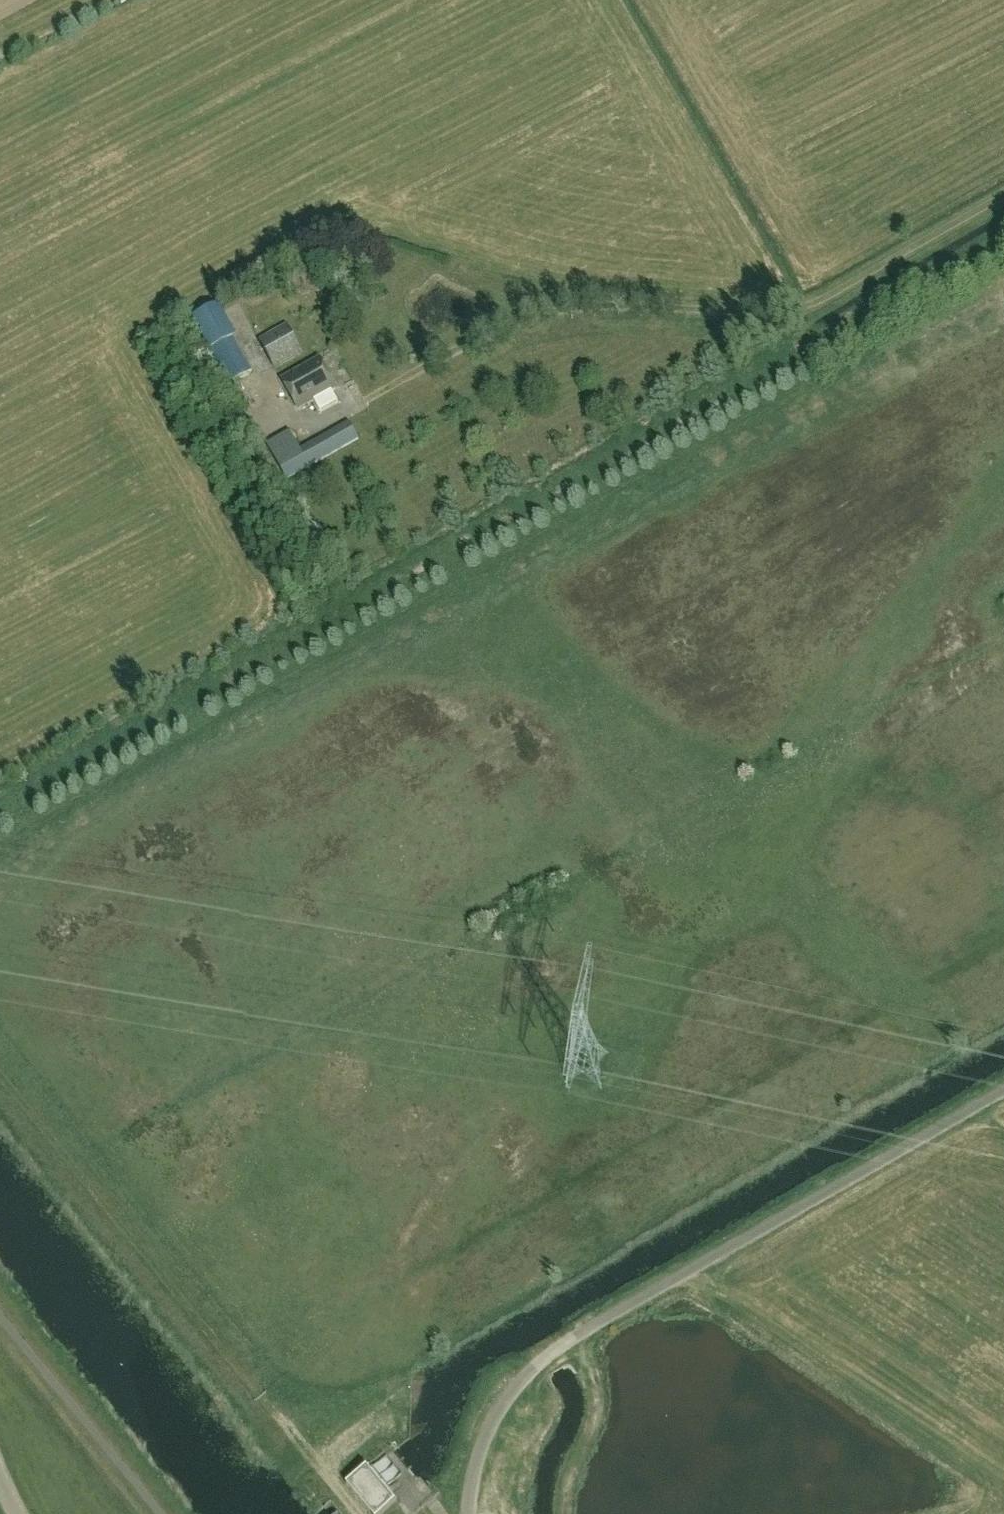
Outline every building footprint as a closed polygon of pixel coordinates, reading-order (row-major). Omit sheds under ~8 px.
[(255,376),(234,339),(236,338),(219,303),(192,318),(231,389),(255,376)] [(302,353),(287,325),(259,340),(274,368),(302,353)] [(336,389),(319,359),(282,381),(299,410),(321,397),(336,389)] [(287,481),(350,445),(359,440),(349,423),(300,450),(290,432),(267,445),(287,481)] [(346,1483),(371,1513),(382,1513),(396,1502),(367,1467),(346,1483)]
